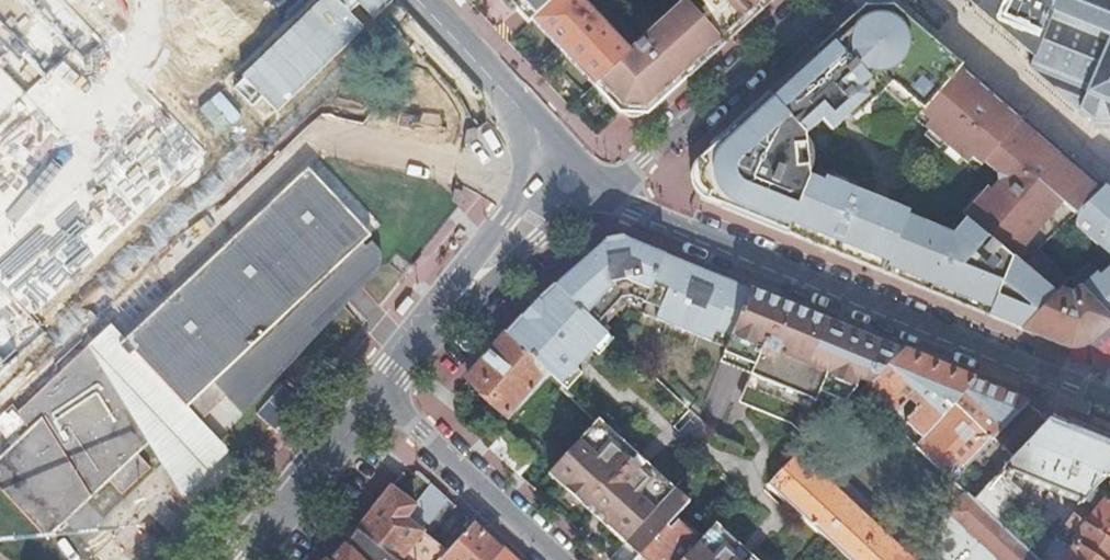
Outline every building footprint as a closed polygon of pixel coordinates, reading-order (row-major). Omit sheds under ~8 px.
[(527,27),(531,23),(555,0),(501,0),(511,11),(527,27)] [(593,88),(595,86),(623,59),(630,53),(578,0),(555,0),(531,23),(593,88)] [(685,2),(657,28),(639,44),(634,49),(630,53),(623,59),(595,86),(593,88),(619,117),(640,117),(647,118),(724,48),(761,14),(757,9),(766,0),(687,0),(685,2)] [(969,3),(1035,58),(1029,70),(1093,124),(1109,125),(1109,124),(1109,0),(971,0),(969,3)] [(864,10),(829,41),(885,93),(904,110),(910,103),(923,113),(962,68),(891,8),(864,10)] [(800,68),(770,95),(805,137),(821,123),(831,134),(847,120),(851,124),(885,93),(829,41),(821,49),(816,54),(800,68)] [(970,75),(962,68),(923,113),(920,116),(934,129),(929,134),(967,166),(972,161),(982,169),(984,166),(1024,121),(970,75)] [(722,210),(784,235),(809,180),(807,170),(796,171),(794,149),(805,148),(805,137),(770,95),(711,148),(712,150),(699,161),(704,167),(701,170),(699,175),(699,181),(701,188),(704,191),(709,195),(706,202),(723,208),(722,210)] [(934,129),(920,116),(915,122),(929,134),(934,129)] [(968,221),(1014,257),(1061,204),(1078,216),(1105,191),(1087,176),(1035,131),(1024,121),(984,166),(997,177),(998,185),(991,194),(988,191),(983,197),(979,194),(973,201),(961,216),(968,221)] [(808,140),(805,137),(805,148),(807,170),(809,180),(810,176),(812,173),(812,170),(813,167),(813,164),(814,161),(814,158),(814,155),(814,152),(813,150),(812,147),(810,144),(808,140)] [(794,149),(796,171),(807,170),(805,148),(794,149)] [(701,170),(704,167),(699,161),(693,169),(691,177),(691,181),(692,187),(693,190),(696,195),(701,199),(704,201),(706,202),(709,195),(704,191),(701,188),(699,181),(699,175),(701,170)] [(982,169),(972,161),(967,166),(977,174),(982,169)] [(308,168),(123,343),(117,348),(127,359),(132,355),(153,378),(198,426),(223,400),(242,416),(378,268),(380,261),(380,254),(377,246),(372,242),(366,248),(363,245),(371,237),(370,235),(350,254),(343,235),(339,226),(334,216),(321,194),(305,174),(310,170),(308,168)] [(310,170),(305,174),(321,194),(334,216),(339,226),(343,235),(350,254),(370,235),(310,170)] [(885,276),(906,219),(908,214),(825,180),(823,186),(809,180),(784,235),(867,269),(885,276)] [(1105,191),(1078,216),(1078,218),(1077,220),(1076,224),(1076,227),(1077,230),(1079,232),(1096,247),(1109,257),(1109,195),(1105,191)] [(953,238),(906,219),(885,276),(954,304),(990,319),(998,297),(1003,287),(1014,257),(968,221),(962,227),(953,238)] [(727,352),(752,293),(631,244),(622,245),(601,248),(555,288),(606,336),(609,332),(606,329),(602,324),(622,302),(625,301),(630,301),(645,306),(647,308),(643,318),(727,352)] [(1014,257),(1003,287),(1028,307),(1027,309),(998,297),(990,319),(1019,331),(1057,291),(1014,257)] [(1078,290),(1109,323),(1109,266),(1100,276),(1096,273),(1078,290)] [(1109,329),(1109,323),(1078,290),(1076,288),(1068,292),(1061,287),(1057,291),(1019,331),(1028,334),(1069,351),(1088,348),(1109,329)] [(606,336),(555,288),(554,289),(605,337),(607,339),(608,338),(606,336)] [(605,337),(554,289),(538,303),(531,309),(506,337),(545,373),(561,388),(576,372),(593,354),(607,339),(605,337)] [(809,443),(857,392),(861,396),(870,388),(904,355),(788,308),(768,300),(752,293),(727,352),(725,356),(740,362),(757,369),(753,378),(742,407),(790,427),(809,443)] [(602,324),(606,329),(627,307),(625,301),(622,302),(602,324)] [(642,313),(645,306),(630,301),(625,301),(627,307),(642,313)] [(108,329),(86,349),(89,353),(147,445),(179,500),(225,454),(198,426),(153,378),(132,355),(127,359),(117,348),(123,343),(108,329)] [(545,373),(506,337),(505,338),(533,365),(543,375),(545,373)] [(533,365),(505,338),(470,379),(466,383),(507,418),(543,375),(533,365)] [(613,344),(607,339),(593,354),(599,360),(613,344)] [(0,456),(0,491),(45,539),(108,482),(124,498),(150,471),(135,457),(147,445),(89,353),(86,349),(56,376),(72,393),(57,406),(42,389),(14,414),(28,432),(0,456)] [(952,409),(975,384),(939,369),(904,355),(870,388),(902,418),(910,409),(906,405),(910,401),(914,405),(919,405),(917,411),(906,422),(924,439),(945,416),(939,411),(946,404),(952,409)] [(736,371),(753,378),(757,369),(740,362),(725,356),(721,365),(736,371)] [(582,378),(576,372),(561,388),(567,394),(582,378)] [(42,389),(57,406),(72,393),(56,376),(42,389)] [(993,441),(1028,405),(983,387),(975,384),(952,409),(945,416),(924,439),(916,447),(955,484),(994,442),(993,441)] [(281,389),(257,416),(274,431),(298,404),(281,389)] [(945,416),(952,409),(946,404),(939,411),(945,416)] [(1015,461),(1057,417),(1043,411),(1028,405),(993,441),(994,442),(1015,461)] [(1006,532),(1021,516),(1024,520),(1036,506),(1023,494),(1027,483),(1082,505),(1084,505),(1089,496),(1104,480),(1105,479),(1109,481),(1109,438),(1107,437),(1057,417),(1015,461),(976,503),(1006,532)] [(628,455),(631,452),(598,422),(596,424),(628,455)] [(581,506),(628,455),(596,424),(556,468),(573,484),(565,492),(581,506)] [(490,453),(519,479),(536,458),(507,433),(490,453)] [(658,477),(631,452),(628,455),(581,506),(588,512),(608,531),(615,523),(631,538),(673,492),(674,491),(658,477)] [(796,457),(768,487),(847,559),(908,559),(796,457)] [(548,476),(565,492),(573,484),(556,468),(548,476)] [(357,532),(390,559),(441,559),(445,556),(421,535),(448,504),(430,487),(413,507),(390,490),(357,532)] [(698,546),(677,527),(671,534),(666,529),(688,506),(673,492),(631,538),(625,544),(642,559),(685,559),(698,546)] [(1109,544),(1109,502),(1106,498),(1097,511),(1091,504),(1094,501),(1089,496),(1084,505),(1082,505),(1073,518),(1109,544)] [(1006,532),(976,503),(968,497),(951,515),(1000,559),(1036,559),(1006,532)] [(1073,518),(1066,528),(1079,537),(1073,547),(1092,559),(1109,559),(1109,544),(1073,518)] [(624,546),(625,544),(631,538),(615,523),(608,531),(624,546)] [(441,559),(493,559),(500,552),(478,531),(472,526),(445,556),(441,559)] [(716,527),(698,546),(685,559),(752,559),(716,527)] [(357,532),(335,559),(390,559),(357,532)] [(1073,547),(1064,559),(1092,559),(1073,547)] [(500,552),(493,559),(509,559),(500,552)]
